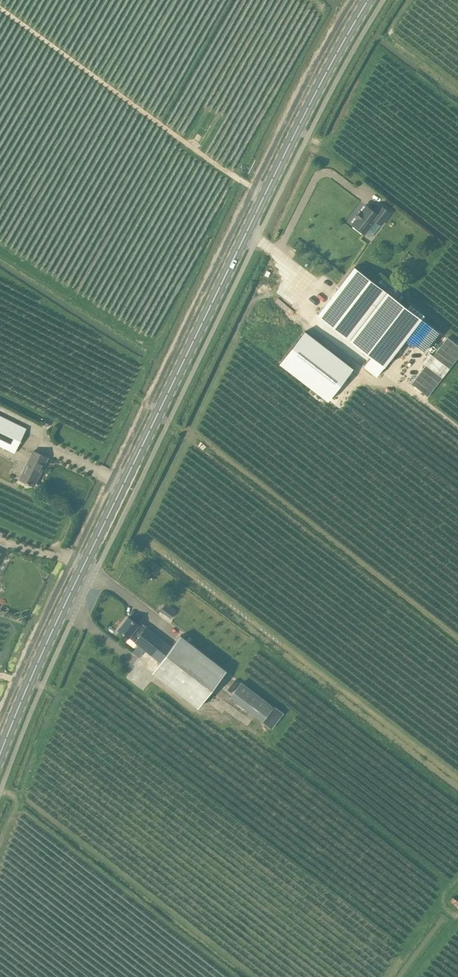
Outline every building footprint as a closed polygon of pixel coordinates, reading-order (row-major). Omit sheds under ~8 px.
[(375,212),(367,205),(361,212),(360,211),(356,216),(357,217),(352,224),(364,233),(375,220),(381,224),(390,212),(381,205),(375,212)] [(421,318),(355,266),(318,314),(385,366),(421,318)] [(353,368),(305,331),(280,363),(328,400),(353,368)] [(457,358),(457,343),(448,336),(436,355),(432,353),(412,383),(433,396),(457,358)] [(15,453),(27,428),(0,415),(0,446),(15,453)] [(47,458),(33,451),(20,478),(34,485),(47,458)] [(177,610),(166,602),(160,610),(171,618),(177,610)] [(128,617),(118,629),(129,637),(135,642),(134,642),(138,645),(132,652),(139,657),(145,650),(160,662),(152,672),(198,708),(227,670),(212,658),(204,652),(184,637),(181,634),(172,646),(147,626),(144,629),(138,624),(128,617)] [(274,706),(241,681),(230,697),(263,722),(272,728),(284,713),(275,706),(274,706)]
